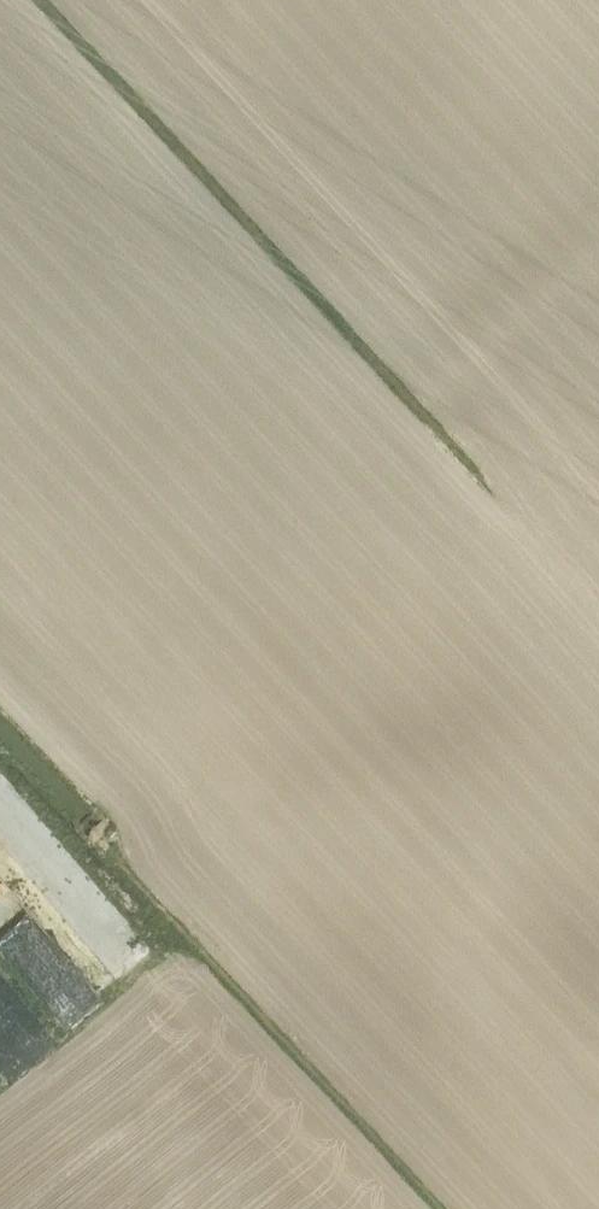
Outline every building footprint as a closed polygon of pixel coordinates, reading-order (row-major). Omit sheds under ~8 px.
[(67,1034),(104,1004),(0,875),(0,951),(67,1034)]
